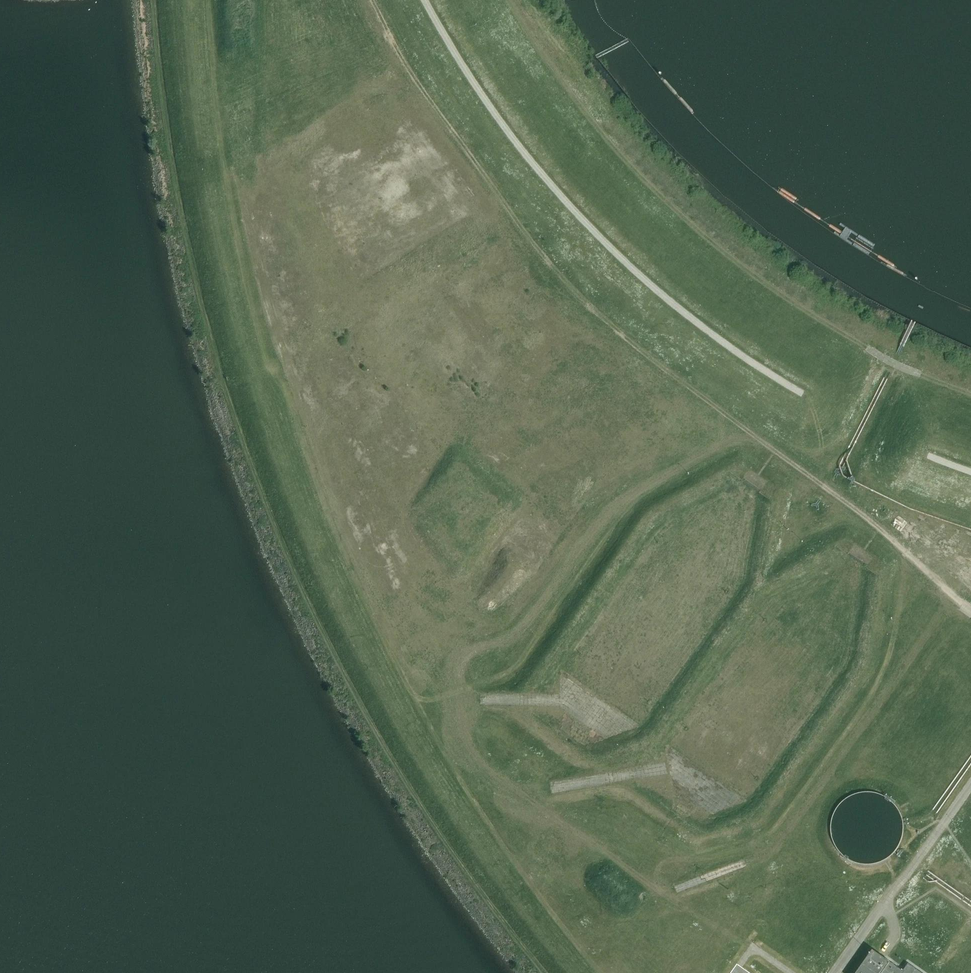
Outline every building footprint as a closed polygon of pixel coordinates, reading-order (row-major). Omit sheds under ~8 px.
[(890,524),(894,516),(889,513),(885,521),(890,524)] [(908,964),(903,971),(887,960),(882,957),(877,953),(873,950),(856,972),(921,972),(908,964)]
